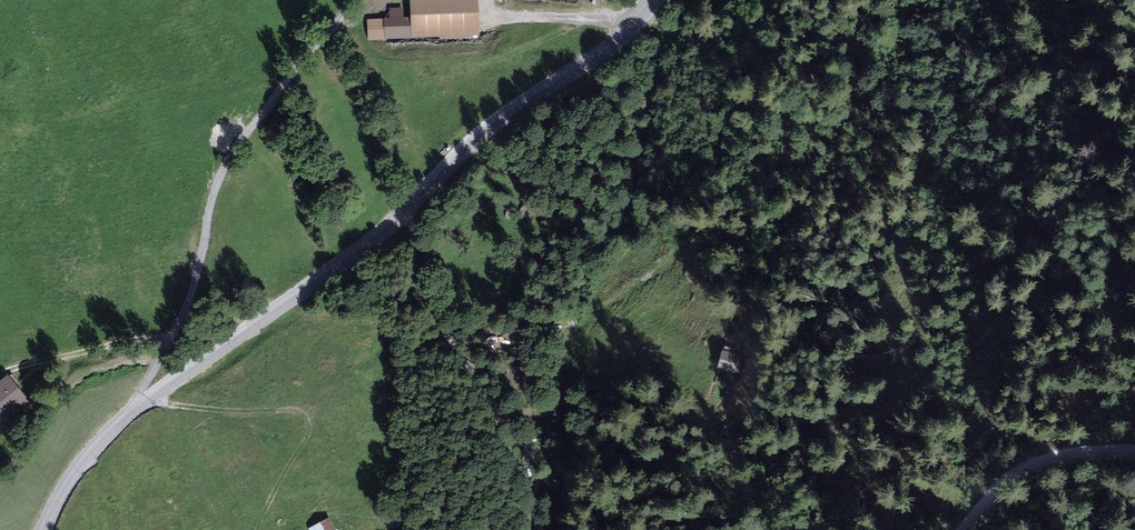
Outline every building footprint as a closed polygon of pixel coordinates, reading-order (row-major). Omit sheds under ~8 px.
[(410,39),(478,36),(477,0),(408,0),(409,19),(410,39)] [(368,20),(369,41),(410,39),(409,19),(368,20)] [(739,354),(721,351),(717,369),(736,373),(739,354)] [(0,380),(0,414),(8,423),(29,404),(4,376),(0,380)] [(310,528),(311,529),(334,529),(328,519),(310,528)]
